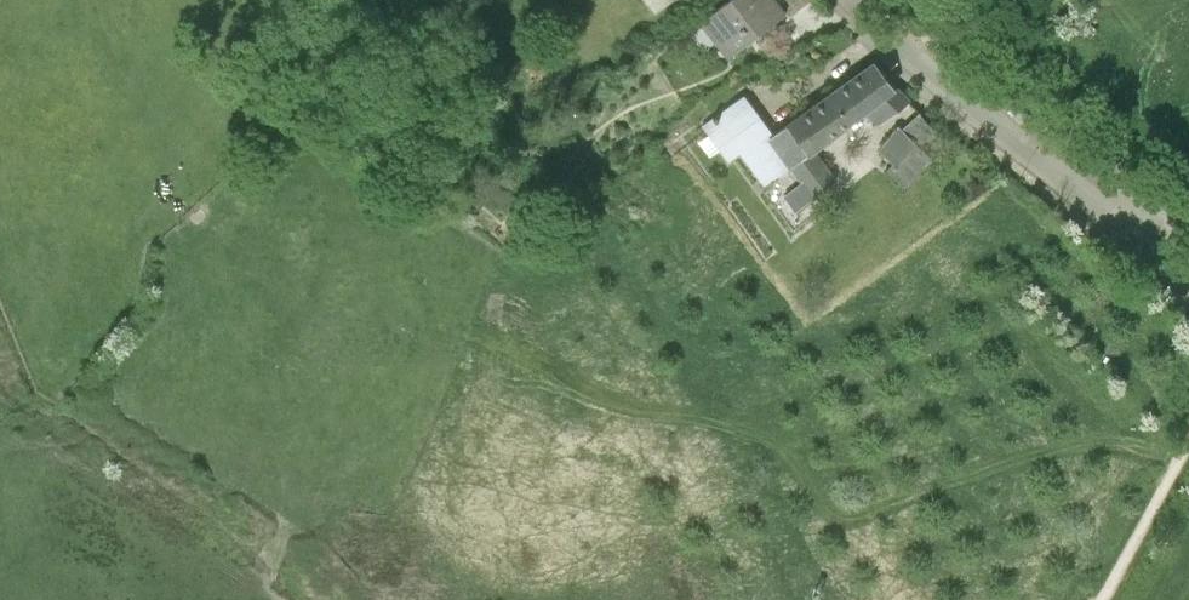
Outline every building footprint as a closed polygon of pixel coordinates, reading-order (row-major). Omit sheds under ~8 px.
[(672,0),(646,0),(655,12),(672,0)] [(706,16),(731,50),(784,11),(776,0),(726,0),(706,16)] [(794,166),(805,180),(816,196),(837,181),(816,152),(871,113),(894,96),(871,64),(772,135),(794,166)] [(880,124),(900,114),(910,101),(900,91),(894,96),(871,113),(880,124)] [(766,186),(794,166),(772,135),(745,97),(704,127),(730,163),(743,153),(766,186)] [(904,132),(921,148),(937,132),(920,116),(904,132)] [(901,129),(885,153),(899,165),(891,173),(906,189),(934,161),(921,148),(904,132),(901,129)] [(796,210),(816,196),(805,180),(785,195),(796,210)]
